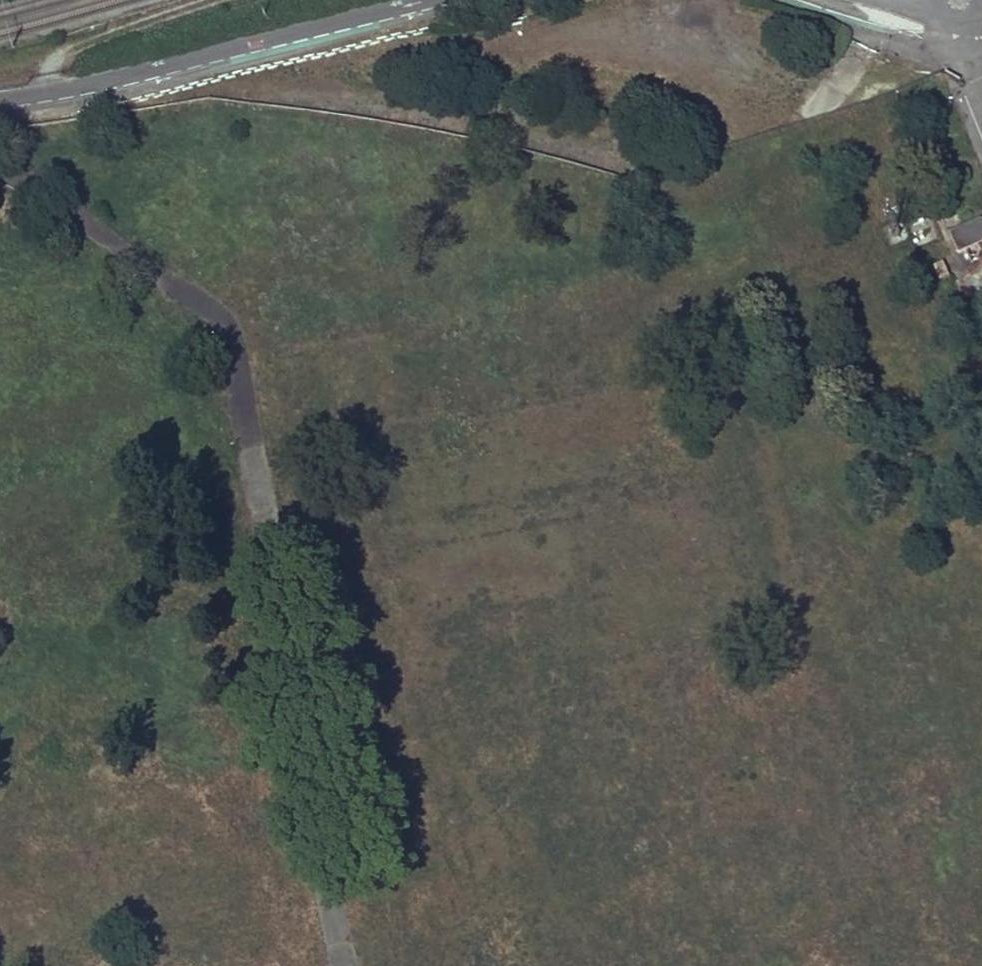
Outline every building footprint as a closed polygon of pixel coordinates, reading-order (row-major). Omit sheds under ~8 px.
[(978,222),(948,234),(956,253),(963,250),(966,257),(972,254),(977,256),(979,250),(981,256),(981,223),(978,222)]
